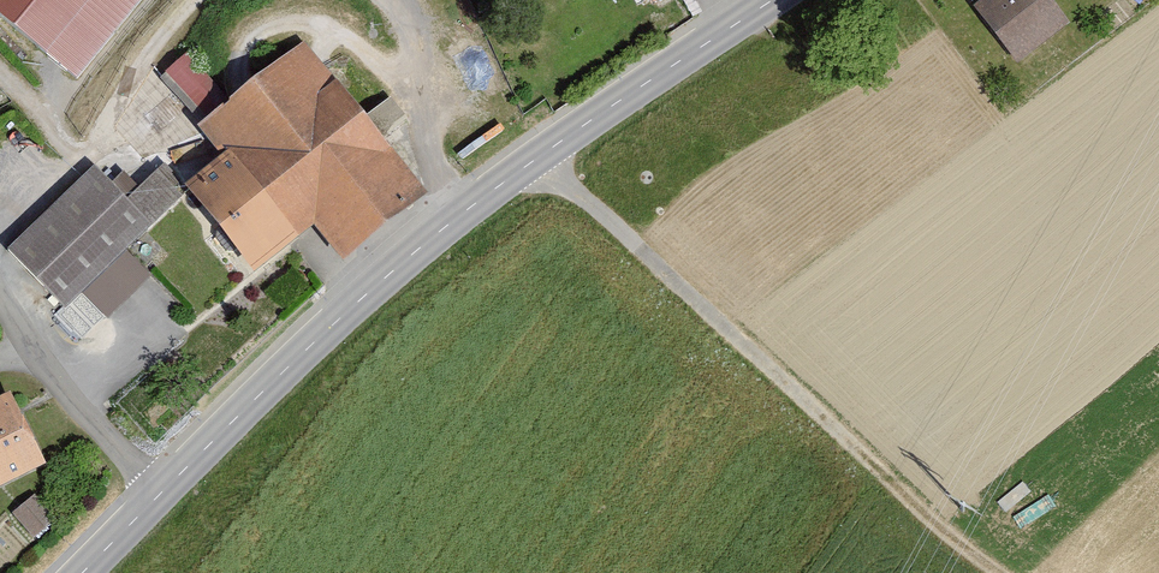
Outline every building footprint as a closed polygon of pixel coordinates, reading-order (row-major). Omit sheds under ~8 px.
[(70,83),(138,0),(0,0),(0,26),(70,83)] [(968,6),(1015,69),(1066,32),(1042,0),(976,0),(968,6)] [(415,192),(286,42),(188,126),(215,158),(175,192),(212,235),(166,274),(208,323),(307,238),(329,264),(415,192)] [(181,48),(157,76),(174,91),(198,63),(181,48)] [(113,325),(166,274),(212,235),(175,192),(162,170),(132,207),(97,172),(5,260),(57,315),(84,298),(113,325)] [(0,386),(0,490),(40,472),(0,386)]
